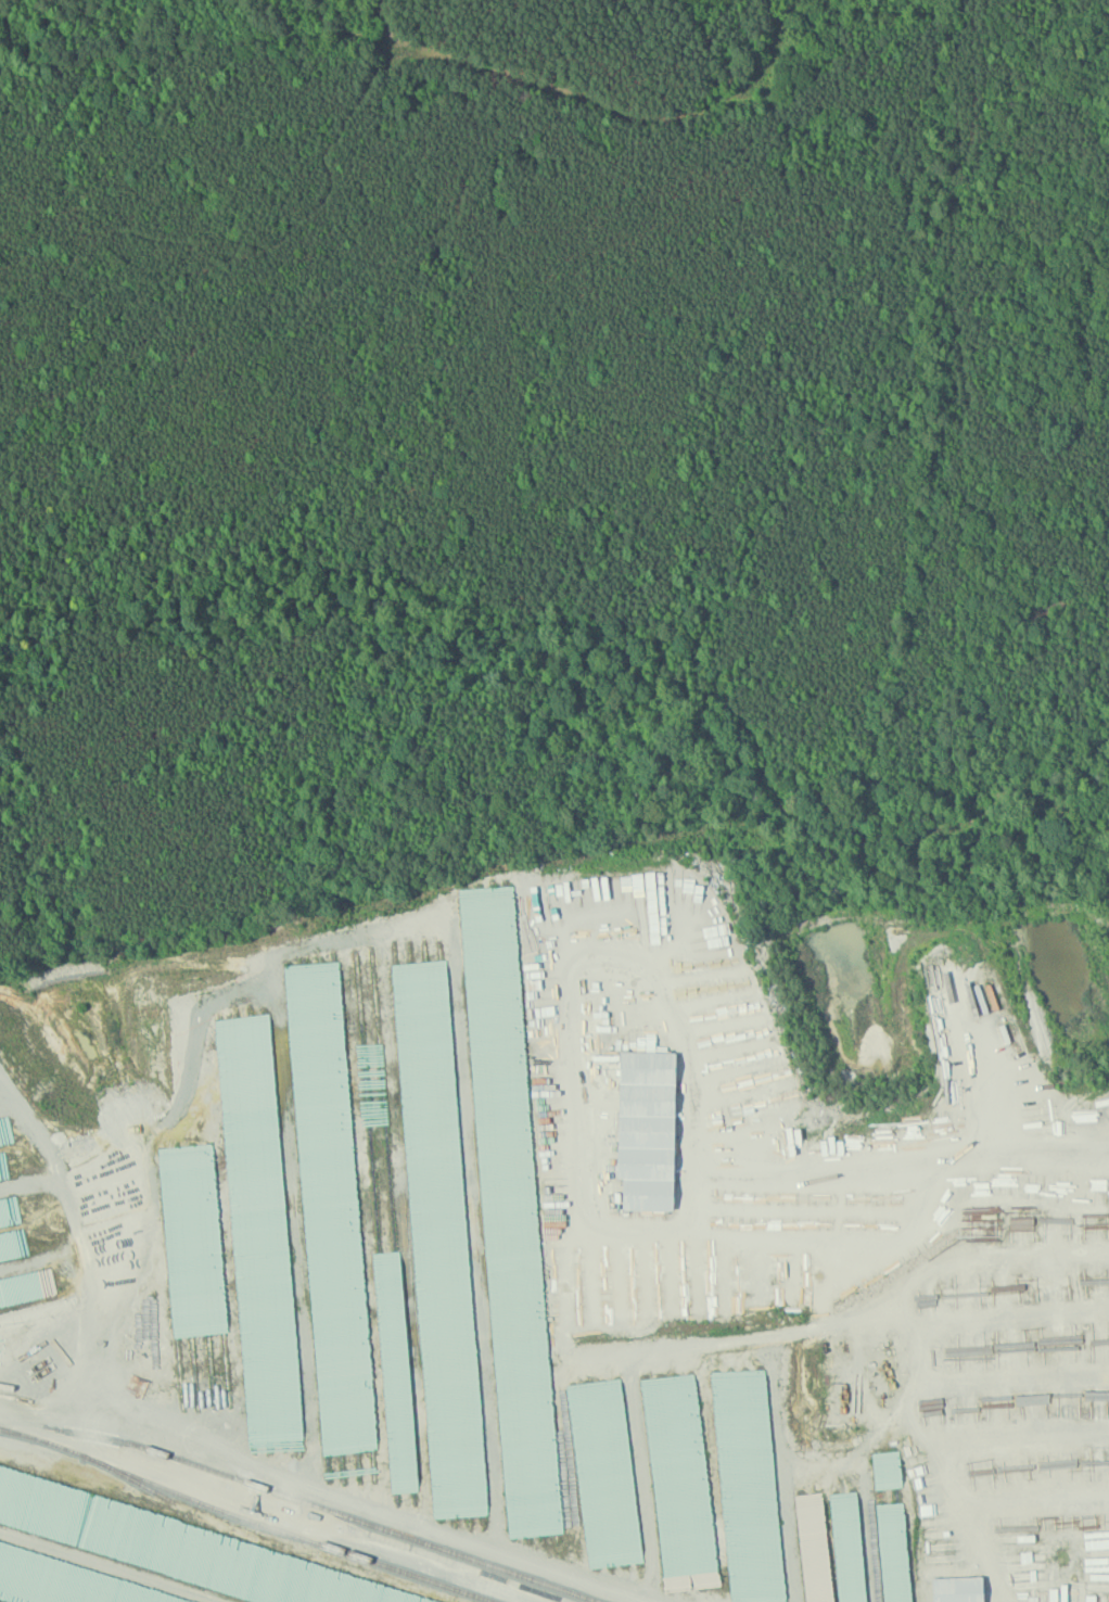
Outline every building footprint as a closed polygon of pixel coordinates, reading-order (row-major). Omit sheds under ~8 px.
[(673,1052),(616,1051),(615,1179),(620,1179),(620,1210),(671,1210),(673,1052)] [(930,1578),(931,1601),(981,1601),(980,1577),(930,1578)]
